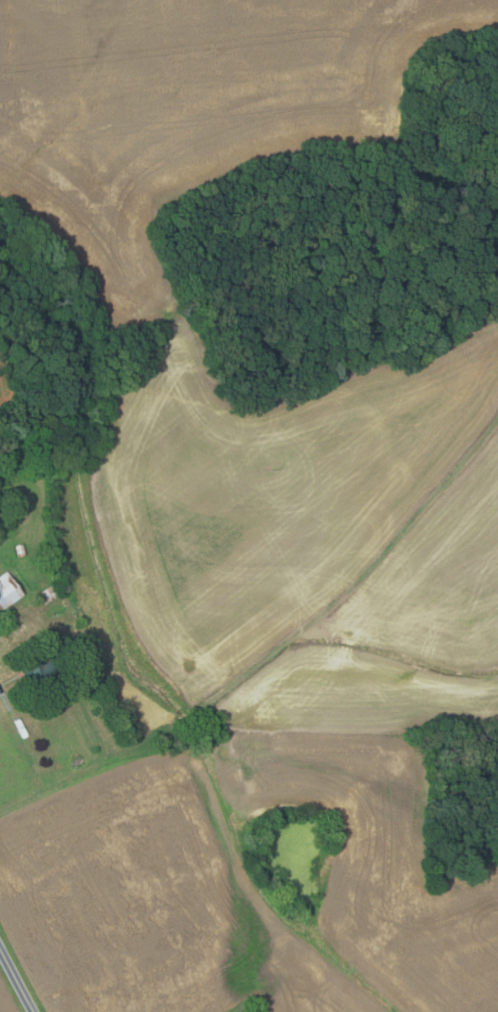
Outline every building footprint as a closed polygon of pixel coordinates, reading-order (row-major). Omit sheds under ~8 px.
[(24,545),(26,557),(18,559),(16,546),(24,545)] [(4,610),(0,604),(0,578),(8,572),(25,595),(4,610)] [(52,585),(60,595),(46,605),(39,594),(52,585)] [(12,613),(19,622),(11,628),(4,620),(12,613)] [(35,684),(32,677),(26,679),(22,669),(27,667),(23,659),(40,651),(46,664),(53,661),(59,673),(35,684)] [(87,677),(81,681),(76,672),(82,668),(87,677)]
